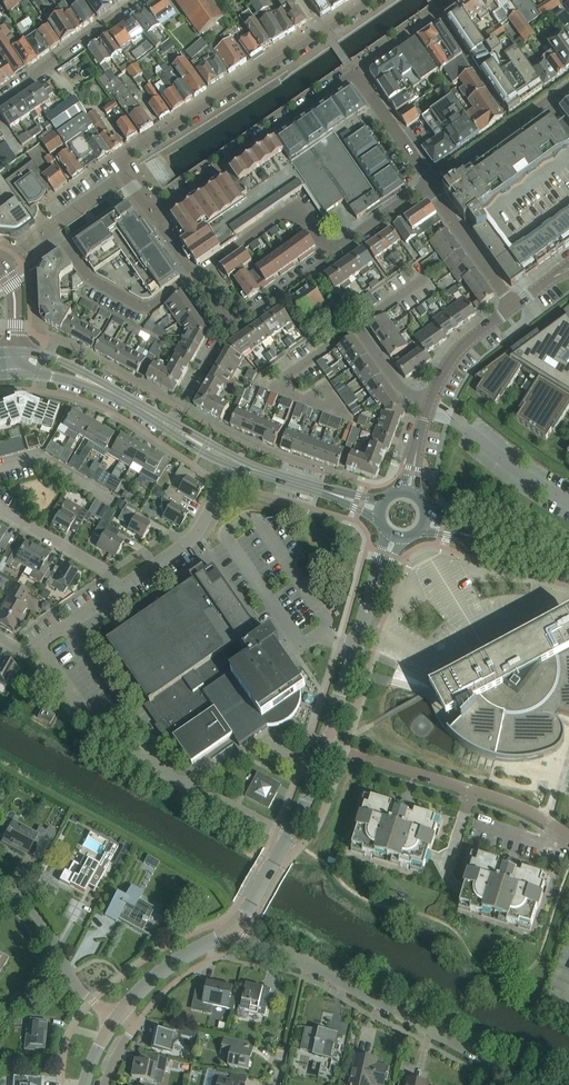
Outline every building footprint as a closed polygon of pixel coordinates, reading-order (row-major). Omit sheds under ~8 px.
[(20,3),(18,0),(1,0),(8,13),(20,3)] [(25,0),(20,3),(23,9),(28,6),(25,0)] [(98,17),(111,8),(109,6),(113,3),(114,5),(121,0),(86,0),(98,17)] [(174,11),(170,4),(167,0),(156,0),(145,8),(157,22),(174,11)] [(176,2),(199,35),(223,18),(217,9),(210,0),(179,0),(176,2)] [(217,9),(222,6),(218,0),(210,0),(217,9)] [(269,8),(264,0),(249,0),(258,15),(261,13),(265,20),(260,23),(273,43),(285,36),(269,8)] [(295,30),(276,0),(264,0),(269,8),(285,36),(295,30)] [(295,30),(307,22),(294,3),(295,3),(293,0),(276,0),(295,30)] [(332,10),(325,0),(309,0),(321,18),(332,10)] [(346,1),(346,0),(325,0),(332,10),(346,1)] [(487,19),(489,17),(486,12),(488,10),(487,8),(481,0),(470,0),(458,8),(460,10),(480,40),(479,40),(480,40),(485,48),(486,48),(506,34),(500,26),(495,29),(487,19)] [(527,24),(510,0),(481,0),(487,8),(488,10),(500,26),(509,19),(522,37),(526,42),(535,36),(527,24)] [(527,24),(541,15),(529,0),(510,0),(527,24)] [(557,0),(549,0),(536,9),(543,18),(547,15),(561,6),(558,0),(557,0)] [(83,28),(95,19),(83,1),(71,10),(70,10),(83,28)] [(76,32),(83,28),(70,10),(71,10),(65,2),(58,6),(60,8),(76,32)] [(62,42),(76,32),(60,8),(46,19),(62,42)] [(158,28),(160,31),(162,33),(164,30),(157,22),(145,8),(131,18),(131,19),(143,33),(156,48),(161,44),(152,33),(158,28)] [(456,10),(445,18),(446,19),(459,39),(466,50),(474,61),(475,60),(474,59),(477,58),(483,67),(481,69),(480,68),(479,69),(481,71),(488,81),(495,92),(502,102),(507,110),(509,112),(510,112),(512,110),(542,89),(539,84),(540,83),(537,78),(532,72),(530,68),(522,58),(516,49),(515,47),(512,43),(508,37),(506,34),(486,48),(485,48),(480,40),(479,40),(480,40),(460,10),(457,11),(456,10)] [(262,50),(271,44),(249,11),(240,18),(246,27),(251,35),(262,50)] [(565,13),(556,19),(562,28),(566,33),(568,37),(568,18),(565,13)] [(36,14),(25,21),(29,27),(40,20),(36,14)] [(130,43),(135,40),(143,33),(131,19),(120,27),(130,43)] [(1,23),(0,24),(0,28),(7,40),(26,68),(38,59),(26,41),(25,39),(24,39),(17,44),(11,35),(5,25),(3,26),(1,23)] [(462,55),(441,24),(441,23),(440,23),(440,24),(433,28),(418,38),(440,71),(443,69),(463,56),(462,55)] [(24,30),(22,28),(20,24),(16,27),(24,39),(25,39),(26,41),(38,59),(49,51),(37,33),(34,36),(28,27),(24,30)] [(51,50),(61,43),(49,26),(39,33),(51,50)] [(121,50),(130,43),(120,27),(110,35),(121,50)] [(26,68),(7,40),(0,28),(0,55),(5,62),(2,64),(12,78),(26,68)] [(247,61),(231,39),(234,36),(230,30),(223,35),(224,36),(215,43),(219,48),(214,52),(229,73),(247,61)] [(548,45),(553,51),(556,57),(565,69),(567,71),(568,70),(568,37),(566,33),(553,42),(548,45)] [(121,50),(110,35),(109,34),(98,41),(111,59),(122,51),(121,50)] [(251,58),(262,50),(251,35),(240,42),(251,58)] [(425,79),(437,72),(428,60),(429,60),(416,39),(371,71),(370,74),(378,86),(390,78),(396,87),(408,79),(409,80),(413,87),(420,83),(420,82),(425,79)] [(111,82),(116,78),(106,62),(111,59),(98,41),(88,48),(104,71),(106,74),(111,82)] [(556,79),(567,71),(556,57),(553,51),(548,45),(544,48),(549,54),(543,59),(542,60),(556,79)] [(140,58),(147,53),(142,46),(136,51),(140,58)] [(218,80),(227,74),(210,48),(206,51),(212,60),(207,63),(218,80)] [(137,60),(140,58),(136,51),(132,53),(137,60)] [(463,56),(443,69),(453,83),(459,79),(462,77),(472,71),(473,71),(463,56)] [(195,97),(206,89),(184,57),(173,65),(195,97)] [(201,67),(196,59),(192,62),(208,86),(217,81),(206,64),(201,67)] [(544,88),(556,79),(542,60),(538,63),(540,66),(532,72),(537,78),(540,83),(544,88)] [(60,73),(73,64),(71,61),(58,70),(60,73)] [(122,74),(134,66),(131,62),(120,69),(122,74)] [(12,78),(2,64),(0,65),(0,86),(12,78)] [(134,66),(127,70),(134,81),(138,85),(142,82),(139,77),(143,75),(143,74),(136,64),(134,66)] [(167,77),(162,70),(159,66),(156,68),(156,74),(169,92),(163,97),(172,112),(185,103),(167,77)] [(171,67),(164,72),(167,77),(185,103),(193,98),(187,89),(181,80),(177,83),(171,73),(174,71),(171,67)] [(148,82),(153,79),(147,71),(143,74),(143,75),(148,82)] [(503,118),(489,93),(473,71),(459,79),(462,83),(464,87),(459,90),(465,98),(466,97),(469,101),(473,108),(465,115),(464,115),(479,134),(503,118)] [(111,82),(106,74),(98,79),(110,95),(114,92),(140,133),(153,124),(149,118),(126,87),(118,77),(117,78),(116,78),(111,82)] [(396,87),(390,78),(378,86),(389,102),(405,93),(410,89),(406,82),(409,80),(408,79),(396,87)] [(54,94),(47,83),(41,87),(39,84),(29,91),(40,108),(41,107),(46,115),(51,112),(45,104),(50,101),(48,98),(54,94)] [(160,120),(170,113),(164,104),(150,85),(145,88),(154,101),(149,104),(154,111),(160,120)] [(361,132),(352,118),(365,109),(351,88),(231,171),(233,175),(172,217),(179,228),(176,230),(184,241),(181,243),(197,266),(237,238),(235,235),(306,186),(325,213),(344,200),(357,219),(404,186),(365,129),(361,132)] [(34,120),(39,117),(35,111),(40,108),(29,91),(19,98),(30,114),(34,120)] [(408,97),(405,93),(389,102),(390,103),(396,112),(405,106),(417,98),(414,94),(408,97)] [(465,115),(464,114),(452,96),(442,104),(431,111),(431,112),(422,118),(436,138),(422,148),(433,164),(437,164),(447,157),(458,149),(468,142),(479,134),(464,115),(465,115)] [(47,116),(46,116),(50,121),(54,127),(58,134),(59,134),(85,115),(87,114),(74,97),(66,103),(52,113),(47,116)] [(20,121),(30,114),(19,98),(9,105),(20,121)] [(115,102),(104,111),(107,115),(114,111),(122,122),(118,125),(127,141),(138,134),(137,134),(115,102)] [(559,109),(568,122),(568,102),(559,109)] [(427,113),(434,107),(430,103),(423,108),(427,113)] [(20,121),(9,105),(0,111),(0,113),(10,128),(20,121)] [(416,112),(412,106),(399,116),(407,127),(422,116),(418,111),(416,112)] [(444,191),(460,214),(464,220),(465,219),(466,220),(469,218),(477,230),(473,232),(501,271),(505,277),(506,279),(510,285),(512,286),(516,283),(524,277),(552,257),(557,254),(558,253),(564,249),(568,245),(568,122),(559,109),(549,116),(548,117),(543,120),(541,121),(536,125),(535,126),(530,130),(528,131),(517,139),(515,140),(510,144),(509,145),(504,148),(502,149),(497,153),(496,154),(491,158),(489,159),(484,162),(483,163),(478,167),(476,168),(471,172),(470,173),(465,176),(463,177),(458,181),(457,182),(445,190),(444,191)] [(113,140),(102,123),(95,111),(86,116),(93,126),(94,128),(111,153),(123,144),(118,137),(113,140)] [(85,115),(59,134),(83,170),(97,160),(98,161),(86,143),(85,142),(82,136),(94,128),(93,126),(86,116),(85,115)] [(46,124),(44,125),(48,131),(53,127),(54,127),(50,121),(49,122),(46,124)] [(32,138),(42,132),(38,126),(28,133),(32,138)] [(58,134),(54,127),(53,127),(48,131),(39,138),(41,142),(49,154),(50,154),(54,161),(59,158),(73,179),(84,171),(83,170),(59,134),(58,134)] [(94,128),(82,136),(85,142),(86,143),(98,161),(102,159),(111,153),(94,128)] [(32,138),(28,133),(28,132),(18,139),(22,145),(32,138)] [(18,159),(7,142),(0,146),(0,159),(6,167),(18,159)] [(49,165),(54,161),(50,154),(49,154),(45,157),(49,165)] [(43,176),(32,162),(5,182),(33,220),(36,217),(37,213),(37,209),(36,206),(49,196),(47,193),(53,190),(55,193),(56,192),(43,176)] [(43,176),(56,192),(67,183),(55,167),(43,176)] [(16,236),(18,236),(19,236),(21,235),(22,234),(36,224),(33,220),(5,182),(0,175),(0,235),(14,236),(16,236)] [(418,238),(423,234),(441,222),(428,202),(405,218),(411,227),(411,228),(418,238)] [(101,223),(74,242),(94,271),(121,253),(127,260),(149,292),(152,297),(173,282),(180,278),(155,241),(156,240),(150,232),(143,221),(142,222),(129,204),(109,218),(108,216),(100,221),(101,223)] [(420,241),(418,238),(411,228),(403,217),(393,224),(400,233),(406,243),(410,241),(413,245),(413,246),(418,254),(421,258),(428,253),(420,241)] [(307,257),(314,252),(312,249),(316,247),(302,228),(298,230),(302,236),(296,240),(307,257)] [(388,250),(400,241),(391,228),(378,237),(388,250)] [(437,252),(454,239),(446,229),(429,241),(437,252)] [(375,259),(388,250),(378,237),(366,246),(375,259)] [(444,262),(461,250),(454,239),(437,252),(444,262)] [(300,262),(306,258),(307,257),(296,240),(286,247),(296,261),(298,259),(300,262)] [(253,251),(257,249),(253,243),(249,245),(253,251)] [(288,271),(295,266),(293,263),(296,261),(286,247),(276,254),(288,271)] [(363,248),(353,255),(367,274),(370,271),(368,268),(374,263),(369,257),(363,248)] [(70,315),(72,312),(63,307),(61,304),(60,280),(62,277),(74,268),(61,250),(43,263),(44,266),(41,273),(38,273),(40,314),(43,313),(47,320),(45,322),(93,349),(101,333),(70,315)] [(232,258),(220,266),(221,268),(228,278),(229,277),(236,273),(243,267),(252,261),(243,250),(232,258)] [(451,272),(468,260),(461,250),(444,262),(451,272)] [(397,262),(402,259),(397,251),(391,255),(397,262)] [(281,276),(284,273),(288,271),(276,254),(266,261),(276,275),(279,273),(281,276)] [(353,255),(344,262),(354,276),(360,273),(363,277),(367,274),(353,255)] [(391,266),(397,262),(391,255),(386,259),(391,266)] [(459,283),(476,271),(468,260),(451,272),(459,283)] [(268,285),(274,281),(275,280),(273,277),(276,275),(266,261),(257,268),(260,272),(262,276),(265,281),(268,285)] [(343,262),(334,268),(347,287),(351,285),(348,280),(354,277),(354,276),(344,262),(343,262)] [(257,268),(251,272),(254,276),(260,272),(257,268)] [(334,268),(324,275),(331,284),(335,290),(341,286),(344,290),(347,287),(334,268)] [(246,271),(235,280),(241,289),(248,298),(248,299),(260,291),(253,281),(246,271)] [(483,282),(478,274),(476,271),(459,283),(463,280),(472,292),(478,288),(477,286),(483,282)] [(260,272),(254,276),(257,280),(262,276),(260,272)] [(73,291),(78,290),(77,287),(83,282),(77,273),(72,277),(73,291)] [(262,276),(257,280),(260,285),(265,281),(262,276)] [(265,281),(260,285),(263,289),(268,285),(265,281)] [(460,283),(447,295),(442,289),(432,298),(439,306),(450,295),(454,299),(465,289),(460,283)] [(304,317),(325,303),(318,293),(311,284),(291,299),(298,308),(304,317)] [(494,296),(486,285),(480,290),(478,288),(472,292),(478,301),(473,305),(476,309),(481,305),(494,296)] [(371,307),(377,303),(370,292),(364,296),(371,307)] [(172,314),(188,302),(181,293),(165,304),(172,314)] [(366,311),(371,307),(364,296),(361,298),(358,300),(366,311)] [(466,322),(469,319),(476,314),(464,297),(454,305),(466,322)] [(335,317),(344,310),(335,298),(325,304),(335,317)] [(96,312),(99,308),(82,299),(80,303),(96,312)] [(179,324),(195,312),(188,302),(172,314),(179,324)] [(456,329),(462,325),(466,322),(454,305),(444,312),(456,329)] [(289,332),(295,327),(281,307),(270,315),(281,330),(285,327),(289,332)] [(109,319),(111,315),(101,309),(98,313),(109,319)] [(187,332),(202,322),(195,312),(179,324),(185,332),(187,331),(187,332)] [(445,336),(447,335),(456,329),(444,312),(433,319),(445,336)] [(376,336),(393,324),(385,314),(368,326),(376,336)] [(271,337),(281,330),(270,315),(260,322),(271,337)] [(114,316),(112,321),(116,323),(122,326),(122,327),(125,322),(114,316)] [(475,378),(476,379),(477,378),(483,382),(476,391),(495,405),(500,398),(502,399),(509,387),(522,367),(539,378),(526,398),(519,410),(521,411),(516,419),(546,439),(552,430),(554,432),(561,420),(568,407),(568,317),(542,337),(521,353),(515,349),(475,378)] [(437,346),(441,343),(447,339),(445,336),(433,319),(433,320),(435,322),(425,329),(437,346)] [(154,334),(158,327),(148,322),(144,328),(154,334)] [(202,344),(209,332),(202,322),(187,332),(188,333),(186,335),(202,344)] [(261,344),(271,337),(260,322),(250,328),(261,344)] [(383,347),(400,335),(393,324),(376,336),(383,347)] [(133,333),(136,329),(129,325),(126,329),(133,333)] [(164,340),(168,333),(158,327),(154,334),(164,340)] [(251,351),(261,344),(250,328),(241,335),(250,349),(251,351)] [(427,353),(437,346),(425,329),(414,337),(422,348),(423,348),(427,353)] [(106,356),(115,340),(104,334),(95,350),(106,356)] [(202,344),(186,335),(185,338),(183,337),(178,346),(195,356),(202,344)] [(244,357),(242,355),(250,349),(241,335),(230,343),(227,348),(244,357)] [(391,357),(407,345),(400,335),(383,347),(391,357)] [(293,346),(296,343),(291,336),(288,339),(293,346)] [(154,345),(156,340),(150,337),(147,341),(154,345)] [(344,358),(360,347),(353,337),(337,348),(344,358)] [(289,348),(293,346),(288,339),(284,341),(289,348)] [(117,363),(126,347),(115,340),(106,356),(117,363)] [(158,350),(162,343),(156,340),(154,345),(146,358),(137,374),(143,377),(155,356),(158,357),(161,352),(158,350)] [(188,368),(195,356),(178,346),(172,358),(174,359),(174,360),(188,368)] [(127,368),(136,352),(126,347),(117,363),(127,368)] [(351,368),(367,357),(360,347),(344,358),(351,368)] [(238,368),(238,367),(244,357),(227,348),(221,358),(238,368)] [(432,360),(427,353),(423,348),(422,348),(421,348),(410,357),(414,363),(416,362),(420,368),(432,360)] [(273,360),(277,357),(272,350),(268,353),(273,360)] [(137,374),(146,358),(136,352),(127,368),(137,374)] [(270,362),(273,360),(268,353),(265,355),(270,362)] [(358,378),(374,367),(367,357),(351,368),(358,378)] [(414,363),(410,357),(407,359),(401,363),(398,358),(394,361),(406,379),(417,371),(412,364),(414,363)] [(232,378),(238,368),(221,358),(215,369),(232,378)] [(324,373),(329,368),(322,358),(317,362),(324,373)] [(182,380),(188,368),(174,360),(167,372),(182,380)] [(259,369),(263,367),(258,360),(254,362),(259,369)] [(175,392),(182,380),(167,372),(155,365),(152,370),(147,379),(171,393),(172,392),(174,391),(175,392)] [(326,376),(333,371),(331,367),(329,368),(324,373),(326,376)] [(365,388),(381,377),(374,367),(358,378),(365,388)] [(226,388),(229,383),(232,378),(215,369),(209,379),(226,388)] [(252,381),(257,373),(249,369),(245,376),(252,381)] [(372,398),(387,386),(381,377),(365,388),(372,398)] [(226,388),(209,379),(196,403),(197,404),(197,406),(197,407),(221,421),(229,407),(218,401),(217,398),(223,387),(226,388)] [(338,392),(345,387),(344,387),(342,384),(335,389),(338,392)] [(345,402),(355,395),(347,385),(344,387),(345,387),(338,392),(345,402)] [(379,407),(381,406),(394,396),(387,386),(372,398),(379,407)] [(231,425),(238,407),(243,398),(246,390),(242,388),(226,423),(231,425)] [(273,407),(274,405),(278,395),(271,392),(268,400),(266,404),(273,407)] [(359,407),(356,403),(355,401),(358,399),(355,395),(345,402),(348,406),(349,408),(352,412),(359,407)] [(8,422),(10,426),(20,422),(31,426),(32,422),(41,426),(43,422),(52,425),(51,429),(59,409),(48,405),(46,410),(38,407),(39,404),(27,399),(27,398),(28,397),(26,397),(20,396),(14,397),(13,397),(13,398),(13,399),(2,404),(3,406),(0,407),(0,425),(8,422)] [(398,402),(394,396),(381,406),(385,410),(385,411),(401,418),(403,418),(407,408),(401,400),(398,402)] [(290,410),(293,402),(283,397),(279,405),(290,410)] [(305,416),(307,407),(298,404),(294,414),(293,416),(300,419),(302,414),(305,416)] [(241,430),(249,412),(238,407),(231,425),(241,430)] [(354,415),(360,411),(361,410),(359,407),(352,412),(354,415)] [(61,422),(56,430),(64,435),(70,438),(82,417),(79,415),(80,413),(72,408),(71,411),(64,423),(61,422)] [(397,429),(400,420),(401,418),(385,411),(382,410),(378,422),(397,429)] [(252,435),(260,417),(249,412),(241,430),(252,435)] [(327,427),(328,424),(331,416),(323,413),(320,424),(327,427)] [(86,416),(85,419),(82,417),(70,438),(75,441),(78,435),(83,438),(94,421),(86,416)] [(338,431),(342,420),(331,416),(328,424),(327,427),(338,431)] [(365,426),(368,418),(360,416),(357,424),(365,426)] [(263,440),(271,422),(260,417),(252,435),(263,440)] [(297,418),(295,424),(306,428),(308,422),(297,418)] [(85,447),(90,450),(103,429),(99,427),(101,425),(94,421),(83,438),(88,441),(85,447)] [(274,446),(279,436),(283,427),(271,422),(263,440),(263,441),(274,446)] [(392,441),(394,436),(397,429),(378,422),(373,434),(392,441)] [(357,440),(360,430),(352,427),(351,432),(349,437),(357,440)] [(103,429),(90,450),(96,453),(103,458),(106,453),(107,451),(113,442),(110,440),(113,435),(115,433),(107,429),(106,431),(103,429)] [(292,453),(293,452),(299,433),(287,429),(280,448),(292,453)] [(37,433),(30,435),(34,448),(40,446),(37,433)] [(304,456),(310,437),(299,433),(293,452),(304,456)] [(388,452),(391,444),(392,441),(373,434),(369,444),(369,445),(386,451),(388,452)] [(34,448),(30,435),(24,436),(28,450),(34,448)] [(119,461),(131,441),(120,435),(115,443),(113,442),(106,453),(119,461)] [(21,437),(14,439),(18,452),(24,450),(21,437)] [(314,459),(321,441),(310,437),(304,456),(314,459)] [(355,446),(357,440),(349,437),(344,450),(339,466),(343,467),(351,444),(355,446)] [(14,439),(8,440),(12,454),(18,452),(14,439)] [(8,440),(2,442),(6,455),(12,454),(8,440)] [(58,459),(64,448),(51,440),(44,451),(58,459)] [(130,467),(132,463),(141,447),(131,441),(119,461),(130,467)] [(326,464),(333,445),(321,441),(314,459),(326,464)] [(377,477),(386,451),(369,445),(369,444),(367,444),(362,457),(352,454),(347,469),(373,478),(374,477),(376,476),(377,477)] [(338,468),(339,466),(344,450),(333,445),(326,464),(338,468)] [(66,464),(72,453),(73,451),(65,447),(64,448),(58,459),(66,464)] [(142,469),(151,453),(141,447),(132,463),(142,469)] [(156,484),(165,468),(159,465),(162,459),(151,453),(142,469),(139,474),(156,484)] [(78,471),(81,466),(84,460),(74,454),(73,455),(68,465),(78,471)] [(91,479),(94,473),(81,466),(78,471),(91,479)] [(202,486),(192,480),(195,475),(180,466),(174,475),(183,480),(181,485),(172,480),(165,492),(179,500),(182,494),(194,501),(205,484),(204,483),(202,486)] [(104,486),(111,475),(98,467),(94,473),(91,479),(104,486)] [(115,492),(120,483),(121,481),(111,475),(104,486),(115,492)] [(165,492),(162,498),(163,516),(162,517),(179,527),(177,529),(178,530),(188,513),(175,506),(179,500),(165,492)] [(94,517),(102,503),(95,499),(87,513),(94,517)] [(123,509),(126,503),(119,499),(116,505),(123,509)] [(76,516),(68,511),(72,506),(71,503),(67,500),(64,501),(62,506),(51,524),(53,525),(54,524),(59,527),(58,529),(60,530),(60,529),(67,533),(74,520),(81,524),(84,518),(87,513),(80,509),(76,516)] [(101,520),(105,514),(109,507),(102,503),(94,517),(99,519),(101,520)] [(125,523),(127,521),(130,523),(127,529),(142,538),(149,525),(135,516),(138,510),(127,503),(123,510),(118,519),(125,523)] [(114,557),(123,541),(114,536),(117,530),(101,520),(93,534),(101,538),(96,546),(114,557)] [(11,539),(4,535),(7,530),(0,526),(0,548),(4,550),(11,539)] [(26,567),(37,548),(26,541),(20,552),(14,548),(12,551),(8,549),(4,556),(0,563),(0,573),(1,574),(7,564),(16,570),(20,564),(26,567)] [(37,548),(26,567),(32,571),(29,577),(40,584),(43,577),(47,579),(51,573),(47,571),(48,568),(43,565),(49,555),(37,548)] [(77,571),(64,564),(61,569),(55,566),(52,572),(51,573),(47,579),(45,583),(57,590),(63,594),(66,588),(67,589),(77,571)] [(193,576),(190,578),(193,582),(200,577),(257,659),(274,647),(279,643),(278,642),(276,643),(270,635),(273,634),(272,632),(262,639),(214,569),(207,574),(203,569),(193,576)] [(116,635),(107,642),(108,642),(111,647),(124,666),(129,673),(149,702),(144,706),(155,722),(157,724),(155,726),(162,736),(169,731),(174,738),(192,764),(233,736),(236,741),(239,746),(243,744),(267,727),(273,727),(279,726),(284,723),(289,720),(293,716),(296,712),(299,706),(300,701),(301,695),(300,689),(298,684),(295,679),(296,678),(295,677),(294,678),(279,656),(276,653),(278,652),(277,651),(276,651),(274,647),(257,659),(200,577),(193,582),(169,599),(163,590),(146,602),(147,602),(145,604),(145,603),(128,614),(134,623),(116,635)] [(28,591),(19,585),(12,581),(4,595),(8,597),(0,612),(0,623),(12,630),(26,607),(15,600),(17,597),(23,601),(28,591)] [(47,599),(51,593),(44,589),(40,595),(47,599)] [(430,688),(447,719),(456,714),(458,713),(463,722),(450,734),(448,731),(447,732),(451,736),(455,740),(460,744),(462,746),(466,748),(471,751),(473,752),(477,755),(482,756),(485,757),(487,758),(490,759),(495,760),(509,762),(523,762),(533,761),(543,758),(552,753),(561,747),(564,742),(565,735),(564,729),(561,723),(556,719),(560,714),(568,717),(568,613),(430,688)] [(69,633),(56,641),(60,647),(73,639),(69,633)] [(1,658),(0,659),(0,680),(8,684),(17,668),(1,658)] [(50,724),(55,715),(42,708),(37,717),(50,724)] [(269,809),(277,793),(281,785),(257,773),(245,796),(269,809)] [(352,846),(351,851),(362,854),(363,853),(374,856),(373,858),(400,866),(400,864),(411,868),(411,869),(423,873),(424,868),(427,859),(428,857),(430,850),(431,850),(435,837),(434,837),(437,827),(433,826),(436,818),(415,811),(414,816),(410,814),(407,813),(398,810),(395,809),(395,810),(391,809),(392,804),(371,797),(371,798),(369,806),(365,805),(362,814),(361,814),(357,827),(358,828),(352,846)] [(35,835),(13,823),(9,831),(7,830),(7,832),(8,833),(4,841),(26,852),(30,844),(29,844),(31,840),(38,845),(37,848),(39,845),(46,849),(56,831),(49,827),(47,831),(39,827),(35,835)] [(105,869),(118,846),(114,844),(110,853),(105,850),(99,861),(100,863),(102,864),(100,866),(84,857),(80,865),(73,862),(68,873),(64,871),(60,879),(84,892),(90,881),(96,884),(94,890),(105,869)] [(460,903),(458,908),(470,912),(470,910),(481,914),(481,915),(507,924),(508,922),(519,925),(518,927),(530,931),(532,926),(537,908),(539,908),(543,894),(542,894),(544,885),(545,885),(541,883),(543,876),(543,875),(523,869),(521,873),(517,872),(517,871),(515,870),(505,867),(503,867),(502,867),(498,866),(500,861),(479,855),(479,856),(476,863),(473,862),(470,872),(468,871),(464,884),(464,885),(465,885),(464,889),(463,894),(460,903)] [(137,902),(143,892),(131,885),(124,899),(116,895),(105,915),(116,922),(121,913),(129,918),(127,920),(141,928),(144,922),(145,923),(146,923),(147,921),(146,920),(145,920),(151,909),(137,902)] [(0,953),(0,970),(1,971),(4,967),(9,957),(0,953)] [(236,997),(230,996),(232,987),(208,982),(205,996),(196,994),(193,1009),(210,1012),(211,1005),(227,1009),(234,1010),(236,997)] [(265,1016),(269,996),(271,989),(246,984),(241,1011),(265,1016)] [(44,1050),(47,1021),(29,1019),(28,1034),(25,1034),(24,1050),(34,1051),(35,1049),(44,1050)] [(324,1032),(319,1031),(319,1030),(300,1026),(300,1027),(305,1028),(300,1050),(315,1053),(315,1055),(332,1059),(338,1034),(337,1034),(337,1035),(329,1034),(329,1032),(324,1031),(324,1032)] [(173,1053),(175,1043),(180,1040),(181,1034),(173,1033),(156,1029),(152,1048),(173,1053)] [(199,1039),(200,1032),(193,1030),(191,1037),(199,1039)] [(248,1070),(252,1052),(240,1050),(242,1042),(224,1039),(222,1052),(228,1053),(228,1056),(231,1056),(229,1066),(248,1070)] [(385,1078),(388,1067),(376,1064),(376,1061),(370,1059),(370,1058),(356,1055),(349,1084),(371,1084),(372,1083),(380,1084),(384,1084),(385,1078)] [(165,1072),(168,1059),(154,1056),(152,1063),(136,1060),(132,1077),(154,1082),(157,1070),(165,1072)] [(246,1079),(215,1072),(212,1084),(245,1084),(246,1079)] [(41,1078),(13,1076),(13,1084),(41,1084),(41,1078)]
